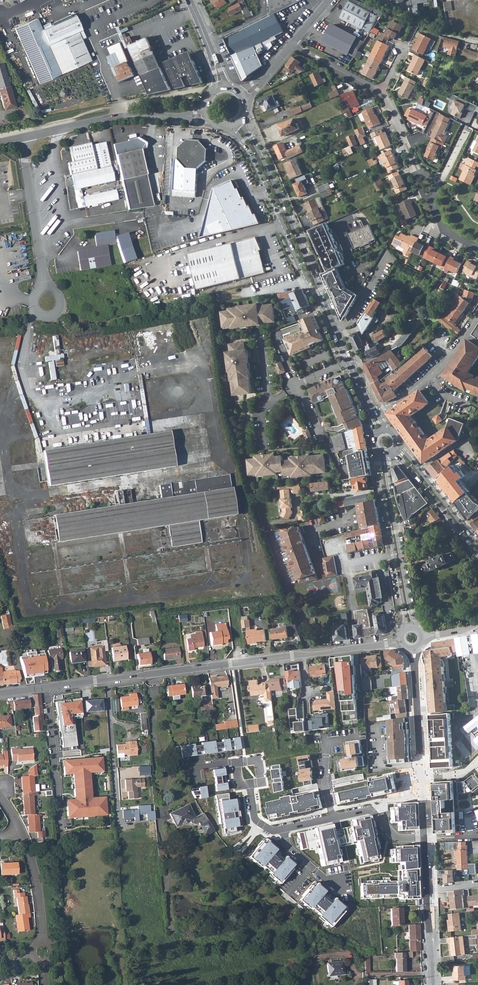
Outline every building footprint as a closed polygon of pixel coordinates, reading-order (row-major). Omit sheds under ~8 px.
[(227,3),(226,0),(212,0),(216,6),(217,5),(219,8),(227,3)] [(252,16),(245,0),(239,0),(240,2),(229,8),(233,15),(242,10),(245,15),(246,14),(248,18),(252,16)] [(302,0),(271,0),(272,15),(276,13),(302,0)] [(370,13),(373,8),(353,0),(349,0),(348,2),(339,19),(362,30),(370,13)] [(412,1),(414,17),(421,16),(419,7),(418,4),(429,2),(428,0),(417,0),(412,1)] [(444,2),(446,11),(453,10),(452,0),(444,2)] [(225,38),(244,81),(245,81),(247,79),(253,74),(256,72),(265,65),(264,65),(259,54),(267,50),(263,42),(285,31),(276,13),(272,15),(266,18),(260,21),(225,38)] [(362,30),(369,33),(377,17),(370,13),(362,30)] [(16,27),(21,38),(43,29),(38,18),(16,27)] [(78,19),(45,33),(49,45),(79,32),(83,31),(78,19)] [(380,37),(388,41),(390,37),(394,40),(397,34),(398,35),(402,27),(393,22),(389,29),(388,29),(384,35),(382,34),(380,37)] [(356,38),(331,26),(323,42),(348,55),(351,47),(356,39),(356,38)] [(39,83),(61,74),(49,45),(45,33),(43,29),(21,38),(39,83)] [(79,32),(49,45),(61,74),(91,62),(82,40),(86,38),(83,31),(79,32)] [(413,50),(423,55),(431,40),(421,34),(413,50)] [(125,39),(149,93),(171,89),(148,37),(137,42),(136,39),(133,41),(131,36),(125,39)] [(446,38),(443,47),(450,49),(448,55),(455,56),(459,42),(446,38)] [(356,39),(351,47),(358,51),(363,43),(356,39)] [(369,58),(380,64),(381,64),(383,60),(382,60),(384,55),(385,51),(386,51),(389,47),(378,41),(371,54),(369,58)] [(122,82),(137,75),(133,67),(132,67),(129,62),(131,61),(122,43),(111,48),(114,55),(119,53),(124,64),(114,68),(117,74),(118,74),(122,82)] [(164,60),(165,64),(190,53),(188,49),(164,60)] [(463,55),(465,56),(468,57),(477,61),(477,60),(477,61),(477,53),(475,52),(465,49),(464,54),(463,55)] [(165,64),(175,85),(202,79),(190,53),(165,64)] [(414,55),(412,59),(413,59),(408,71),(418,76),(425,60),(414,55)] [(301,72),(305,70),(299,66),(301,62),(292,57),(286,66),(287,66),(285,69),(291,74),(293,70),(295,71),(296,69),(301,72)] [(369,58),(361,75),(372,80),(380,64),(369,58)] [(5,110),(16,106),(3,64),(0,64),(0,95),(5,110)] [(322,79),(319,72),(310,75),(315,86),(323,82),(322,79)] [(406,77),(404,80),(405,81),(399,94),(408,99),(417,83),(406,77)] [(331,99),(339,95),(335,85),(332,86),(334,91),(328,93),(331,99)] [(340,96),(345,107),(351,105),(353,108),(360,105),(354,91),(345,95),(344,94),(340,96)] [(460,118),(462,113),(465,105),(469,107),(468,110),(475,113),(476,110),(477,107),(477,106),(453,94),(450,99),(455,101),(452,108),(454,109),(452,114),(460,118)] [(258,102),(260,106),(264,104),(267,111),(272,109),(273,111),(278,110),(277,107),(272,95),(258,102)] [(293,115),(303,111),(300,106),(291,110),(293,115)] [(362,113),(370,129),(381,124),(378,117),(377,118),(373,109),(362,113)] [(408,118),(407,120),(415,124),(415,123),(423,126),(424,124),(427,126),(430,119),(427,118),(427,116),(412,109),(412,111),(408,118)] [(439,119),(449,124),(451,119),(441,114),(439,119)] [(295,119),(278,126),(283,136),(299,129),(295,119)] [(431,137),(433,138),(440,142),(445,144),(449,136),(446,135),(448,132),(445,131),(449,124),(439,119),(437,123),(438,123),(432,135),(431,137)] [(355,131),(359,140),(366,136),(363,128),(355,131)] [(371,134),(372,138),(375,137),(381,150),(391,146),(385,132),(383,133),(381,130),(371,134)] [(347,137),(352,147),(358,145),(353,135),(347,137)] [(114,144),(118,163),(129,209),(154,206),(144,160),(147,159),(146,157),(148,156),(146,143),(137,138),(128,139),(129,141),(114,144)] [(433,138),(427,150),(428,151),(425,156),(434,161),(441,148),(442,149),(445,144),(440,142),(433,138)] [(179,159),(176,159),(174,190),(175,190),(174,196),(196,197),(197,191),(199,168),(208,161),(208,149),(199,140),(188,139),(180,147),(179,159)] [(91,143),(97,167),(111,164),(106,140),(91,143)] [(97,167),(91,143),(91,141),(75,144),(70,146),(71,150),(73,160),(72,160),(68,161),(69,165),(71,173),(72,172),(97,167)] [(286,148),(283,143),(274,147),(280,159),(285,157),(286,160),(303,152),(300,145),(290,150),(287,151),(286,148)] [(342,149),(345,156),(353,153),(350,146),(342,149)] [(381,155),(382,159),(384,159),(389,172),(399,167),(395,158),(396,158),(394,154),(393,154),(391,151),(381,155)] [(464,172),(460,180),(471,185),(474,178),(477,171),(475,170),(477,167),(472,164),(474,160),(469,158),(465,165),(466,166),(464,172)] [(285,164),(292,179),(302,174),(296,159),(285,164)] [(111,164),(72,172),(75,188),(78,206),(84,205),(82,195),(81,186),(114,179),(111,164)] [(388,177),(390,181),(393,180),(397,190),(395,191),(397,195),(406,191),(404,186),(406,185),(402,176),(400,176),(398,172),(388,177)] [(306,175),(296,180),(297,183),(294,185),(300,197),(307,194),(304,185),(309,183),(306,175)] [(200,237),(206,235),(227,231),(260,224),(256,215),(254,216),(250,207),(249,208),(244,198),(243,199),(239,189),(237,190),(233,181),(215,188),(200,237)] [(318,187),(321,193),(327,190),(324,184),(318,187)] [(83,195),(85,205),(118,198),(116,188),(83,195)] [(321,193),(323,198),(332,194),(330,189),(327,190),(321,193)] [(308,212),(322,206),(323,205),(319,198),(305,204),(308,212)] [(400,204),(407,221),(416,216),(412,205),(413,204),(411,200),(404,203),(400,204)] [(306,213),(308,218),(310,217),(314,224),(323,220),(320,213),(325,211),(322,206),(308,212),(306,213)] [(327,223),(311,230),(321,253),(320,254),(321,258),(323,257),(329,271),(337,268),(345,264),(340,253),(341,253),(341,251),(343,250),(340,244),(337,245),(327,223)] [(369,225),(348,234),(355,249),(361,246),(361,247),(370,243),(370,242),(376,239),(369,225)] [(77,251),(81,270),(100,267),(110,265),(106,244),(115,243),(113,232),(95,235),(97,248),(77,251)] [(392,245),(397,247),(397,249),(403,252),(404,255),(410,258),(412,252),(417,242),(419,239),(415,237),(412,235),(410,239),(408,239),(408,237),(402,234),(400,238),(397,236),(392,245)] [(127,235),(116,239),(124,263),(135,259),(127,235)] [(233,243),(248,277),(265,273),(259,250),(261,249),(256,237),(233,243)] [(412,252),(435,263),(439,254),(432,250),(433,248),(426,245),(425,246),(417,242),(412,252)] [(233,243),(230,243),(194,252),(189,253),(195,275),(198,289),(228,282),(248,277),(233,243)] [(435,263),(457,274),(462,265),(455,261),(455,259),(451,257),(448,255),(447,257),(439,254),(435,263)] [(467,274),(466,274),(477,280),(477,279),(477,266),(472,263),(468,261),(463,272),(467,274)] [(340,313),(342,318),(355,296),(356,295),(357,294),(346,287),(337,268),(329,271),(323,274),(331,294),(340,313)] [(277,293),(283,310),(288,308),(296,306),(299,314),(305,312),(304,308),(310,306),(305,295),(305,294),(303,290),(303,289),(302,289),(301,289),(300,290),(299,290),(291,294),(290,291),(277,293)] [(462,298),(470,304),(473,299),(475,293),(465,290),(464,294),(463,296),(464,296),(462,298)] [(451,303),(456,307),(463,312),(466,308),(470,304),(462,298),(457,294),(455,298),(451,303)] [(375,296),(359,326),(367,331),(373,320),(377,322),(379,318),(375,315),(380,306),(383,308),(388,300),(381,296),(379,299),(375,296)] [(223,313),(225,327),(230,326),(230,327),(236,326),(236,328),(258,325),(257,323),(260,323),(260,324),(267,323),(271,323),(271,319),(275,319),(273,309),(269,309),(269,306),(265,306),(255,308),(255,306),(251,306),(251,307),(246,307),(242,307),(243,309),(240,310),(240,309),(237,310),(237,309),(233,309),(234,311),(223,313)] [(445,317),(452,323),(458,316),(459,318),(463,312),(456,307),(453,310),(452,308),(445,317)] [(407,320),(410,323),(416,316),(412,313),(407,320)] [(319,329),(313,315),(300,320),(305,330),(286,338),(288,343),(287,344),(290,351),(291,350),(294,355),(312,346),(311,345),(324,340),(320,332),(319,329)] [(296,322),(293,316),(286,318),(288,324),(294,322),(296,322)] [(439,321),(452,331),(456,325),(454,324),(452,323),(445,317),(444,316),(440,320),(439,321)] [(393,349),(399,346),(400,346),(402,345),(414,331),(420,324),(419,323),(417,324),(415,322),(406,333),(392,347),(393,349)] [(64,323),(61,326),(66,332),(69,329),(64,323)] [(452,331),(458,336),(461,330),(456,325),(452,331)] [(375,334),(379,341),(389,336),(385,329),(375,334)] [(353,344),(357,351),(365,348),(369,345),(366,340),(362,342),(361,338),(358,332),(349,336),(353,344)] [(45,356),(46,361),(69,358),(68,348),(60,349),(58,335),(53,336),(54,350),(49,350),(50,356),(45,356)] [(365,348),(370,358),(380,354),(376,345),(379,344),(378,341),(369,345),(365,348)] [(469,341),(467,344),(466,343),(461,350),(457,356),(458,357),(455,363),(453,362),(449,368),(450,369),(448,372),(447,371),(442,375),(448,382),(451,379),(458,384),(457,385),(467,392),(467,391),(472,392),(472,394),(477,396),(477,378),(477,379),(474,377),(471,374),(471,375),(468,373),(467,372),(471,365),(473,366),(477,358),(477,347),(469,341)] [(245,348),(245,343),(231,345),(231,352),(230,353),(231,356),(229,356),(229,360),(230,360),(230,365),(230,369),(232,368),(233,371),(232,371),(233,374),(232,374),(232,378),(235,377),(235,380),(234,380),(235,387),(234,387),(235,391),(238,391),(239,395),(249,394),(249,390),(252,389),(251,385),(250,378),(249,378),(248,376),(251,375),(250,369),(249,369),(249,364),(250,364),(249,353),(247,354),(246,348),(245,348)] [(373,385),(380,401),(385,402),(397,396),(394,391),(429,360),(427,358),(431,354),(423,345),(418,350),(420,353),(396,375),(393,372),(381,380),(373,385)] [(368,375),(371,380),(379,376),(383,373),(382,370),(379,365),(388,360),(396,356),(392,350),(387,353),(364,366),(368,375)] [(393,372),(396,375),(420,353),(418,350),(402,364),(403,365),(395,371),(393,372)] [(388,360),(391,365),(392,367),(400,362),(396,356),(388,360)] [(274,363),(280,375),(286,372),(280,360),(274,363)] [(379,365),(382,370),(391,365),(388,360),(379,365)] [(392,367),(395,371),(403,365),(402,364),(400,362),(392,367)] [(97,364),(98,372),(107,370),(106,363),(97,364)] [(371,380),(373,385),(381,380),(379,376),(371,380)] [(313,391),(317,403),(331,397),(340,417),(343,425),(345,424),(348,431),(363,426),(363,424),(360,418),(351,399),(342,378),(332,383),(331,380),(319,386),(320,388),(313,391)] [(388,414),(396,424),(399,429),(408,441),(413,447),(420,458),(424,463),(440,451),(439,450),(450,443),(451,444),(454,442),(457,440),(456,439),(460,436),(465,424),(450,418),(446,429),(437,435),(438,436),(430,442),(429,441),(411,416),(410,415),(418,410),(419,411),(425,407),(424,405),(429,402),(420,391),(410,398),(411,400),(405,403),(404,402),(396,408),(397,409),(395,411),(394,410),(388,414)] [(433,418),(438,424),(443,420),(439,414),(433,418)] [(81,418),(74,419),(75,426),(82,425),(81,418)] [(343,433),(347,449),(357,447),(357,448),(343,452),(344,457),(348,455),(358,452),(358,451),(358,449),(367,448),(363,426),(348,431),(343,433)] [(304,433),(307,441),(313,439),(309,429),(306,430),(306,432),(304,433)] [(168,432),(42,450),(47,485),(173,466),(168,432)] [(330,437),(336,452),(347,449),(343,433),(330,437)] [(450,443),(439,450),(440,451),(443,450),(447,447),(451,444),(450,443)] [(358,452),(348,455),(353,478),(366,476),(371,475),(367,449),(358,451),(358,452)] [(439,460),(445,469),(458,455),(454,450),(439,460)] [(249,460),(251,474),(256,473),(256,474),(258,474),(264,473),(264,475),(278,473),(277,471),(280,471),(280,470),(285,470),(285,475),(290,474),(290,475),(293,475),(299,475),(299,476),(312,475),(312,473),(318,472),(319,473),(323,472),(322,469),(326,468),(325,458),(321,458),(321,455),(317,455),(317,456),(307,457),(307,456),(303,456),(303,457),(298,457),(294,457),(294,458),(291,458),(291,460),(284,461),(283,456),(276,457),(275,455),(272,456),(272,455),(269,455),(269,456),(263,456),(259,456),(259,457),(256,457),(257,459),(249,460)] [(439,460),(427,468),(431,473),(436,479),(445,469),(439,460)] [(392,467),(395,486),(401,484),(400,482),(400,481),(408,478),(404,472),(398,464),(392,467)] [(442,486),(446,492),(454,486),(451,484),(456,479),(460,478),(457,476),(452,472),(454,470),(452,467),(438,482),(442,486)] [(116,506),(52,515),(56,542),(167,526),(170,547),(201,542),(198,521),(234,515),(227,474),(158,485),(159,499),(131,503),(129,489),(115,491),(116,506)] [(366,476),(353,478),(355,491),(368,489),(367,483),(366,476)] [(318,483),(312,483),(313,491),(344,488),(343,480),(341,480),(330,481),(318,483)] [(395,486),(397,495),(403,494),(416,488),(410,480),(401,484),(395,486)] [(403,494),(408,518),(428,503),(416,488),(403,494)] [(290,498),(289,489),(280,491),(281,499),(282,509),(283,509),(283,512),(281,516),(289,520),(292,513),(291,507),(292,507),(290,498)] [(453,500),(455,503),(461,498),(466,495),(462,490),(451,499),(453,500)] [(455,503),(461,511),(469,522),(477,513),(477,511),(477,502),(469,492),(466,495),(461,498),(455,503)] [(367,494),(354,497),(355,504),(358,504),(369,501),(369,499),(370,499),(369,495),(368,496),(367,494)] [(354,497),(345,499),(347,506),(350,505),(355,504),(354,497)] [(332,506),(334,513),(339,512),(338,508),(347,506),(345,499),(339,501),(336,502),(336,505),(332,506)] [(369,501),(358,504),(359,511),(363,529),(380,525),(377,507),(376,500),(369,501)] [(307,521),(304,506),(300,507),(302,514),(298,515),(300,523),(301,522),(307,521)] [(314,516),(315,518),(319,517),(322,516),(320,509),(315,511),(316,515),(314,516)] [(427,526),(433,524),(440,519),(433,509),(428,512),(431,517),(428,519),(429,521),(425,524),(427,526)] [(477,532),(477,531),(477,514),(477,513),(469,522),(471,525),(477,532)] [(282,528),(281,528),(287,545),(289,551),(294,564),(312,561),(306,545),(304,539),(302,535),(305,534),(303,527),(301,528),(300,527),(296,528),(294,524),(285,527),(282,528)] [(363,529),(351,532),(352,537),(361,535),(362,540),(372,538),(373,539),(382,537),(380,525),(363,529)] [(404,535),(407,548),(414,547),(413,538),(411,538),(410,534),(404,535)] [(346,545),(348,553),(349,553),(352,552),(360,550),(384,545),(382,537),(373,539),(372,538),(362,540),(362,541),(346,545)] [(421,566),(424,574),(432,570),(433,571),(448,564),(448,563),(460,558),(456,550),(444,555),(444,554),(428,562),(421,566)] [(325,558),(324,558),(326,563),(324,563),(327,573),(328,573),(329,577),(336,575),(338,575),(337,573),(334,556),(325,558)] [(312,561),(294,564),(300,583),(307,582),(318,579),(312,561)] [(371,574),(354,578),(356,589),(367,587),(371,606),(378,605),(378,603),(382,602),(377,574),(376,574),(376,573),(376,572),(375,571),(374,571),(373,571),(372,571),(371,573),(371,574)] [(370,627),(368,609),(365,610),(359,610),(357,611),(359,624),(353,625),(353,629),(349,629),(350,638),(355,637),(355,638),(369,636),(368,635),(382,633),(383,633),(385,631),(385,630),(386,629),(386,626),(384,614),(380,615),(377,615),(377,613),(374,613),(376,626),(370,627)] [(4,629),(12,627),(9,614),(1,616),(4,629)] [(249,620),(241,620),(242,628),(246,627),(250,627),(249,620)] [(216,632),(209,632),(211,645),(221,644),(221,643),(226,642),(226,638),(228,637),(227,630),(226,630),(225,623),(215,624),(216,632)] [(289,636),(298,635),(294,623),(286,624),(287,627),(272,629),(274,639),(289,637),(289,636)] [(346,625),(333,626),(335,641),(347,639),(346,625)] [(251,629),(247,630),(249,644),(255,643),(254,642),(266,640),(265,629),(258,630),(257,628),(251,629)] [(196,638),(191,639),(186,639),(187,651),(193,650),(193,647),(195,647),(195,648),(203,647),(202,632),(195,633),(195,634),(196,638)] [(460,637),(462,656),(477,653),(477,634),(460,637)] [(461,651),(459,638),(443,642),(443,641),(439,642),(439,643),(435,644),(436,648),(430,649),(429,649),(428,651),(427,653),(426,655),(425,657),(425,659),(426,659),(427,667),(426,667),(427,675),(428,675),(428,679),(430,679),(430,683),(428,683),(428,691),(429,691),(431,702),(430,702),(431,713),(449,711),(448,706),(446,706),(445,703),(447,703),(444,675),(445,675),(444,667),(443,667),(443,660),(441,660),(441,658),(454,655),(454,652),(461,651)] [(90,648),(92,666),(105,665),(103,646),(90,648)] [(125,646),(111,648),(113,661),(126,660),(125,646)] [(178,647),(163,650),(164,660),(179,658),(178,647)] [(389,649),(384,650),(385,658),(387,658),(388,657),(392,660),(393,669),(404,668),(404,664),(405,664),(403,656),(393,648),(392,650),(389,650),(389,649)] [(61,649),(47,651),(49,660),(52,660),(54,671),(60,670),(59,659),(62,659),(61,649)] [(69,652),(70,662),(77,661),(77,663),(84,662),(82,651),(69,652)] [(148,653),(137,654),(139,665),(150,664),(148,653)] [(44,655),(20,658),(25,676),(47,672),(44,655)] [(357,719),(354,655),(330,658),(330,663),(330,665),(331,668),(335,667),(343,722),(357,719)] [(369,657),(362,658),(362,664),(362,669),(378,667),(377,663),(377,657),(376,655),(369,656),(369,657)] [(322,665),(310,666),(311,676),(323,675),(323,678),(327,677),(326,675),(331,674),(331,668),(330,665),(330,663),(321,664),(322,665)] [(20,682),(19,679),(21,679),(19,673),(15,674),(15,672),(10,673),(10,672),(2,673),(1,669),(0,668),(0,685),(20,682)] [(301,687),(300,671),(290,672),(290,670),(285,671),(286,676),(287,683),(290,683),(290,687),(292,688),(301,687)] [(389,684),(390,687),(391,687),(407,685),(406,672),(398,673),(398,679),(393,680),(393,684),(389,684)] [(208,678),(211,699),(217,698),(216,687),(228,685),(226,676),(208,678)] [(274,679),(269,680),(270,683),(271,691),(277,690),(277,691),(282,690),(282,686),(287,686),(287,683),(286,676),(281,677),(281,678),(274,679)] [(370,676),(363,677),(363,679),(363,685),(371,684),(370,676)] [(271,691),(270,683),(266,683),(266,682),(262,683),(260,686),(258,685),(258,680),(249,680),(250,686),(249,687),(249,690),(251,691),(251,696),(253,695),(255,695),(259,695),(259,694),(260,694),(261,694),(264,693),(265,699),(267,701),(272,700),(271,691)] [(182,685),(165,687),(167,697),(172,696),(172,700),(178,699),(178,695),(183,694),(182,685)] [(390,692),(390,694),(399,692),(408,690),(407,685),(391,687),(391,689),(393,689),(393,691),(390,692)] [(199,686),(190,687),(192,698),(195,697),(196,702),(201,701),(201,696),(206,696),(204,686),(199,687),(199,686)] [(392,697),(393,700),(405,699),(408,699),(408,690),(399,692),(399,696),(392,697)] [(40,694),(33,695),(34,707),(42,706),(40,694)] [(316,702),(313,705),(314,711),(336,709),(334,695),(327,696),(328,699),(316,700),(316,702)] [(378,695),(364,698),(364,704),(379,702),(378,698),(378,695)] [(136,696),(129,697),(120,698),(121,707),(137,705),(136,696)] [(80,699),(57,702),(61,731),(63,731),(64,746),(76,745),(73,716),(82,715),(80,699)] [(393,700),(392,700),(392,706),(391,706),(392,713),(406,712),(405,699),(393,700)] [(29,700),(13,702),(14,710),(30,708),(29,700)] [(106,711),(105,703),(102,704),(101,700),(84,701),(85,712),(106,711)] [(42,706),(34,707),(35,714),(36,713),(37,716),(43,716),(42,706)] [(297,708),(289,709),(291,728),(295,728),(296,732),(305,731),(305,721),(299,721),(299,719),(297,719),(297,708)] [(316,720),(307,721),(307,730),(320,729),(320,726),(324,726),(324,723),(329,723),(328,713),(316,714),(316,720)] [(448,713),(431,714),(433,768),(453,767),(451,713),(448,713)] [(0,717),(0,727),(11,726),(9,716),(0,717)] [(37,716),(32,717),(34,731),(42,731),(41,722),(44,722),(43,716),(37,716)] [(404,718),(389,720),(389,727),(387,727),(387,739),(389,739),(389,741),(388,741),(389,763),(409,762),(409,743),(406,743),(406,738),(407,738),(407,734),(408,733),(408,729),(405,729),(404,718)] [(468,726),(477,740),(477,718),(468,726)] [(236,720),(224,722),(224,725),(225,729),(237,728),(236,720)] [(232,740),(228,740),(229,750),(229,751),(234,750),(234,749),(240,749),(238,737),(232,738),(232,740)] [(221,741),(218,742),(219,752),(223,752),(223,751),(229,750),(228,740),(228,738),(221,739),(221,741)] [(214,740),(207,741),(209,753),(215,752),(216,753),(219,752),(218,742),(214,742),(214,740)] [(360,740),(348,742),(349,755),(362,753),(360,740)] [(125,744),(116,745),(117,757),(124,757),(124,755),(129,755),(129,756),(137,755),(136,741),(128,742),(128,743),(127,743),(127,744),(125,745),(125,744)] [(201,744),(197,745),(199,755),(202,755),(202,754),(209,753),(207,741),(201,742),(201,744)] [(474,753),(477,750),(477,745),(475,741),(469,746),(474,753)] [(193,743),(187,744),(188,756),(195,755),(195,756),(199,755),(197,745),(194,745),(193,743)] [(187,744),(173,746),(176,759),(181,758),(181,757),(188,756),(187,744)] [(16,748),(11,749),(12,761),(17,760),(17,761),(33,760),(32,748),(16,750),(16,748)] [(458,753),(463,761),(470,756),(464,749),(458,753)] [(309,754),(299,756),(300,765),(313,764),(312,760),(310,760),(309,754)] [(363,756),(339,759),(341,772),(357,769),(358,767),(364,766),(363,756)] [(104,757),(65,760),(66,775),(75,775),(77,800),(69,800),(70,818),(110,815),(108,796),(94,797),(93,773),(105,772),(104,757)] [(24,788),(22,789),(22,793),(34,792),(33,776),(37,776),(36,764),(28,769),(29,776),(23,777),(24,788)] [(280,764),(272,765),(273,769),(272,769),(273,779),(274,779),(282,778),(283,777),(281,768),(280,764)] [(313,764),(300,765),(301,775),(311,773),(312,773),(311,768),(313,767),(313,764)] [(139,766),(139,775),(150,775),(151,766),(139,766)] [(222,769),(212,770),(213,777),(214,777),(215,781),(225,779),(224,775),(223,775),(222,769)] [(301,775),(300,775),(301,782),(304,781),(304,786),(312,784),(312,780),(311,773),(301,775)] [(336,790),(334,791),(337,805),(387,794),(394,792),(393,789),(396,788),(393,774),(371,778),(370,777),(364,779),(364,780),(335,787),(336,790)] [(459,782),(460,793),(468,793),(472,792),(474,790),(475,792),(477,790),(477,779),(475,775),(467,781),(459,782)] [(140,778),(125,780),(126,788),(127,789),(127,791),(128,791),(129,799),(137,798),(137,787),(144,786),(144,781),(140,782),(140,778)] [(282,778),(274,779),(274,783),(275,793),(285,790),(283,781),(282,778)] [(225,779),(215,781),(215,785),(216,791),(226,790),(225,783),(225,779)] [(453,781),(434,782),(434,803),(436,833),(456,832),(453,781)] [(198,788),(189,789),(193,797),(199,796),(199,799),(206,798),(205,787),(197,788),(198,788)] [(268,807),(271,819),(322,808),(319,794),(317,795),(316,791),(293,796),(293,795),(268,800),(270,807),(268,807)] [(34,792),(22,793),(23,815),(27,815),(34,814),(33,795),(37,795),(37,792),(34,792)] [(240,827),(236,799),(228,800),(227,794),(215,795),(219,823),(222,823),(223,833),(235,831),(235,827),(240,827)] [(393,807),(390,808),(390,823),(391,823),(398,823),(398,831),(415,830),(414,803),(393,804),(393,807)] [(155,820),(155,811),(151,812),(150,805),(138,806),(138,810),(123,811),(123,818),(135,818),(135,822),(139,822),(138,814),(146,813),(147,821),(155,820)] [(188,805),(169,814),(176,826),(181,824),(181,822),(188,818),(189,820),(194,817),(188,805)] [(34,814),(27,815),(28,833),(37,832),(40,832),(38,814),(34,814)] [(313,830),(297,833),(301,850),(317,846),(321,866),(339,863),(335,846),(355,841),(360,863),(377,859),(374,846),(377,845),(372,821),(369,821),(368,816),(351,820),(353,826),(331,831),(330,824),(313,828),(313,830)] [(257,847),(248,857),(254,863),(255,861),(274,877),(273,879),(279,884),(288,873),(286,871),(293,864),(285,857),(282,860),(273,852),(276,849),(266,840),(258,848),(257,847)] [(467,846),(459,846),(458,842),(446,842),(446,850),(454,850),(454,857),(458,857),(458,870),(468,869),(468,874),(476,874),(476,863),(468,864),(467,846)] [(399,849),(391,849),(391,863),(399,863),(399,871),(416,869),(415,846),(399,846),(399,849)] [(5,864),(5,863),(1,863),(1,875),(8,874),(17,873),(16,864),(11,864),(5,864)] [(370,883),(360,883),(361,897),(367,896),(367,899),(401,898),(401,900),(417,899),(416,869),(399,871),(399,881),(388,882),(388,880),(370,881),(370,883)] [(444,878),(444,883),(454,882),(454,878),(455,878),(455,870),(447,870),(447,874),(445,874),(445,878),(444,878)] [(307,890),(298,900),(304,906),(306,904),(325,920),(323,922),(329,927),(339,917),(337,915),(344,907),(334,898),(331,902),(321,894),(324,890),(316,883),(309,892),(307,890)] [(16,898),(19,915),(29,913),(28,905),(27,905),(26,897),(24,897),(24,893),(19,893),(18,889),(13,890),(14,898),(16,898)] [(463,890),(447,892),(447,897),(448,897),(450,909),(464,908),(462,895),(464,895),(463,890)] [(470,906),(477,905),(477,895),(475,896),(469,897),(470,906)] [(401,908),(390,909),(391,926),(402,925),(401,908)] [(19,915),(15,915),(16,923),(17,932),(27,931),(26,925),(28,925),(27,918),(29,918),(29,913),(19,915)] [(449,927),(449,932),(462,930),(460,913),(449,914),(450,920),(450,927),(449,927)] [(418,924),(408,925),(409,952),(411,952),(420,951),(418,924)] [(448,938),(448,943),(451,943),(453,956),(463,955),(461,941),(464,941),(463,936),(448,938)] [(394,954),(393,953),(393,959),(395,959),(395,972),(404,972),(406,972),(405,963),(404,964),(404,958),(403,953),(397,953),(394,954)] [(342,961),(326,963),(328,975),(338,973),(338,975),(343,974),(342,961)] [(454,968),(455,968),(455,971),(454,971),(454,976),(454,980),(466,980),(465,965),(457,966),(457,964),(454,964),(454,966),(454,968)]
